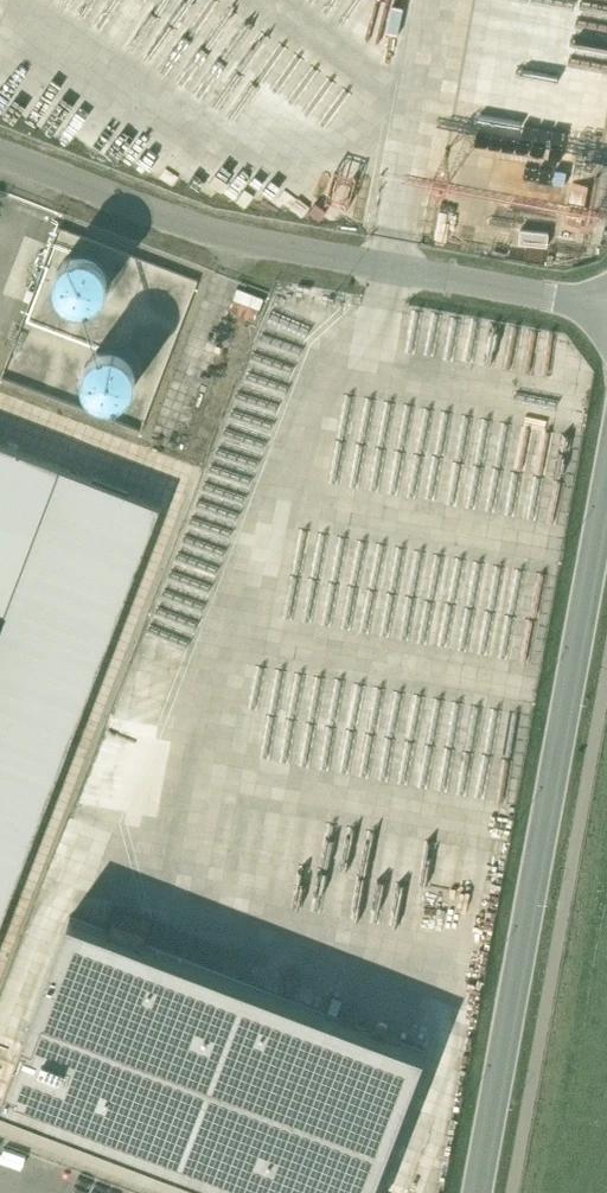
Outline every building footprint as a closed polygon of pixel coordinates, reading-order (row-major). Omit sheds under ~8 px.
[(98,320),(94,388),(139,390),(143,322),(98,320)] [(0,443),(0,627),(61,467),(0,443)] [(32,726),(39,705),(7,695),(11,683),(0,679),(0,716),(32,726)] [(0,1107),(0,1116),(203,1192),(376,1192),(424,1064),(67,928),(0,1107)]
